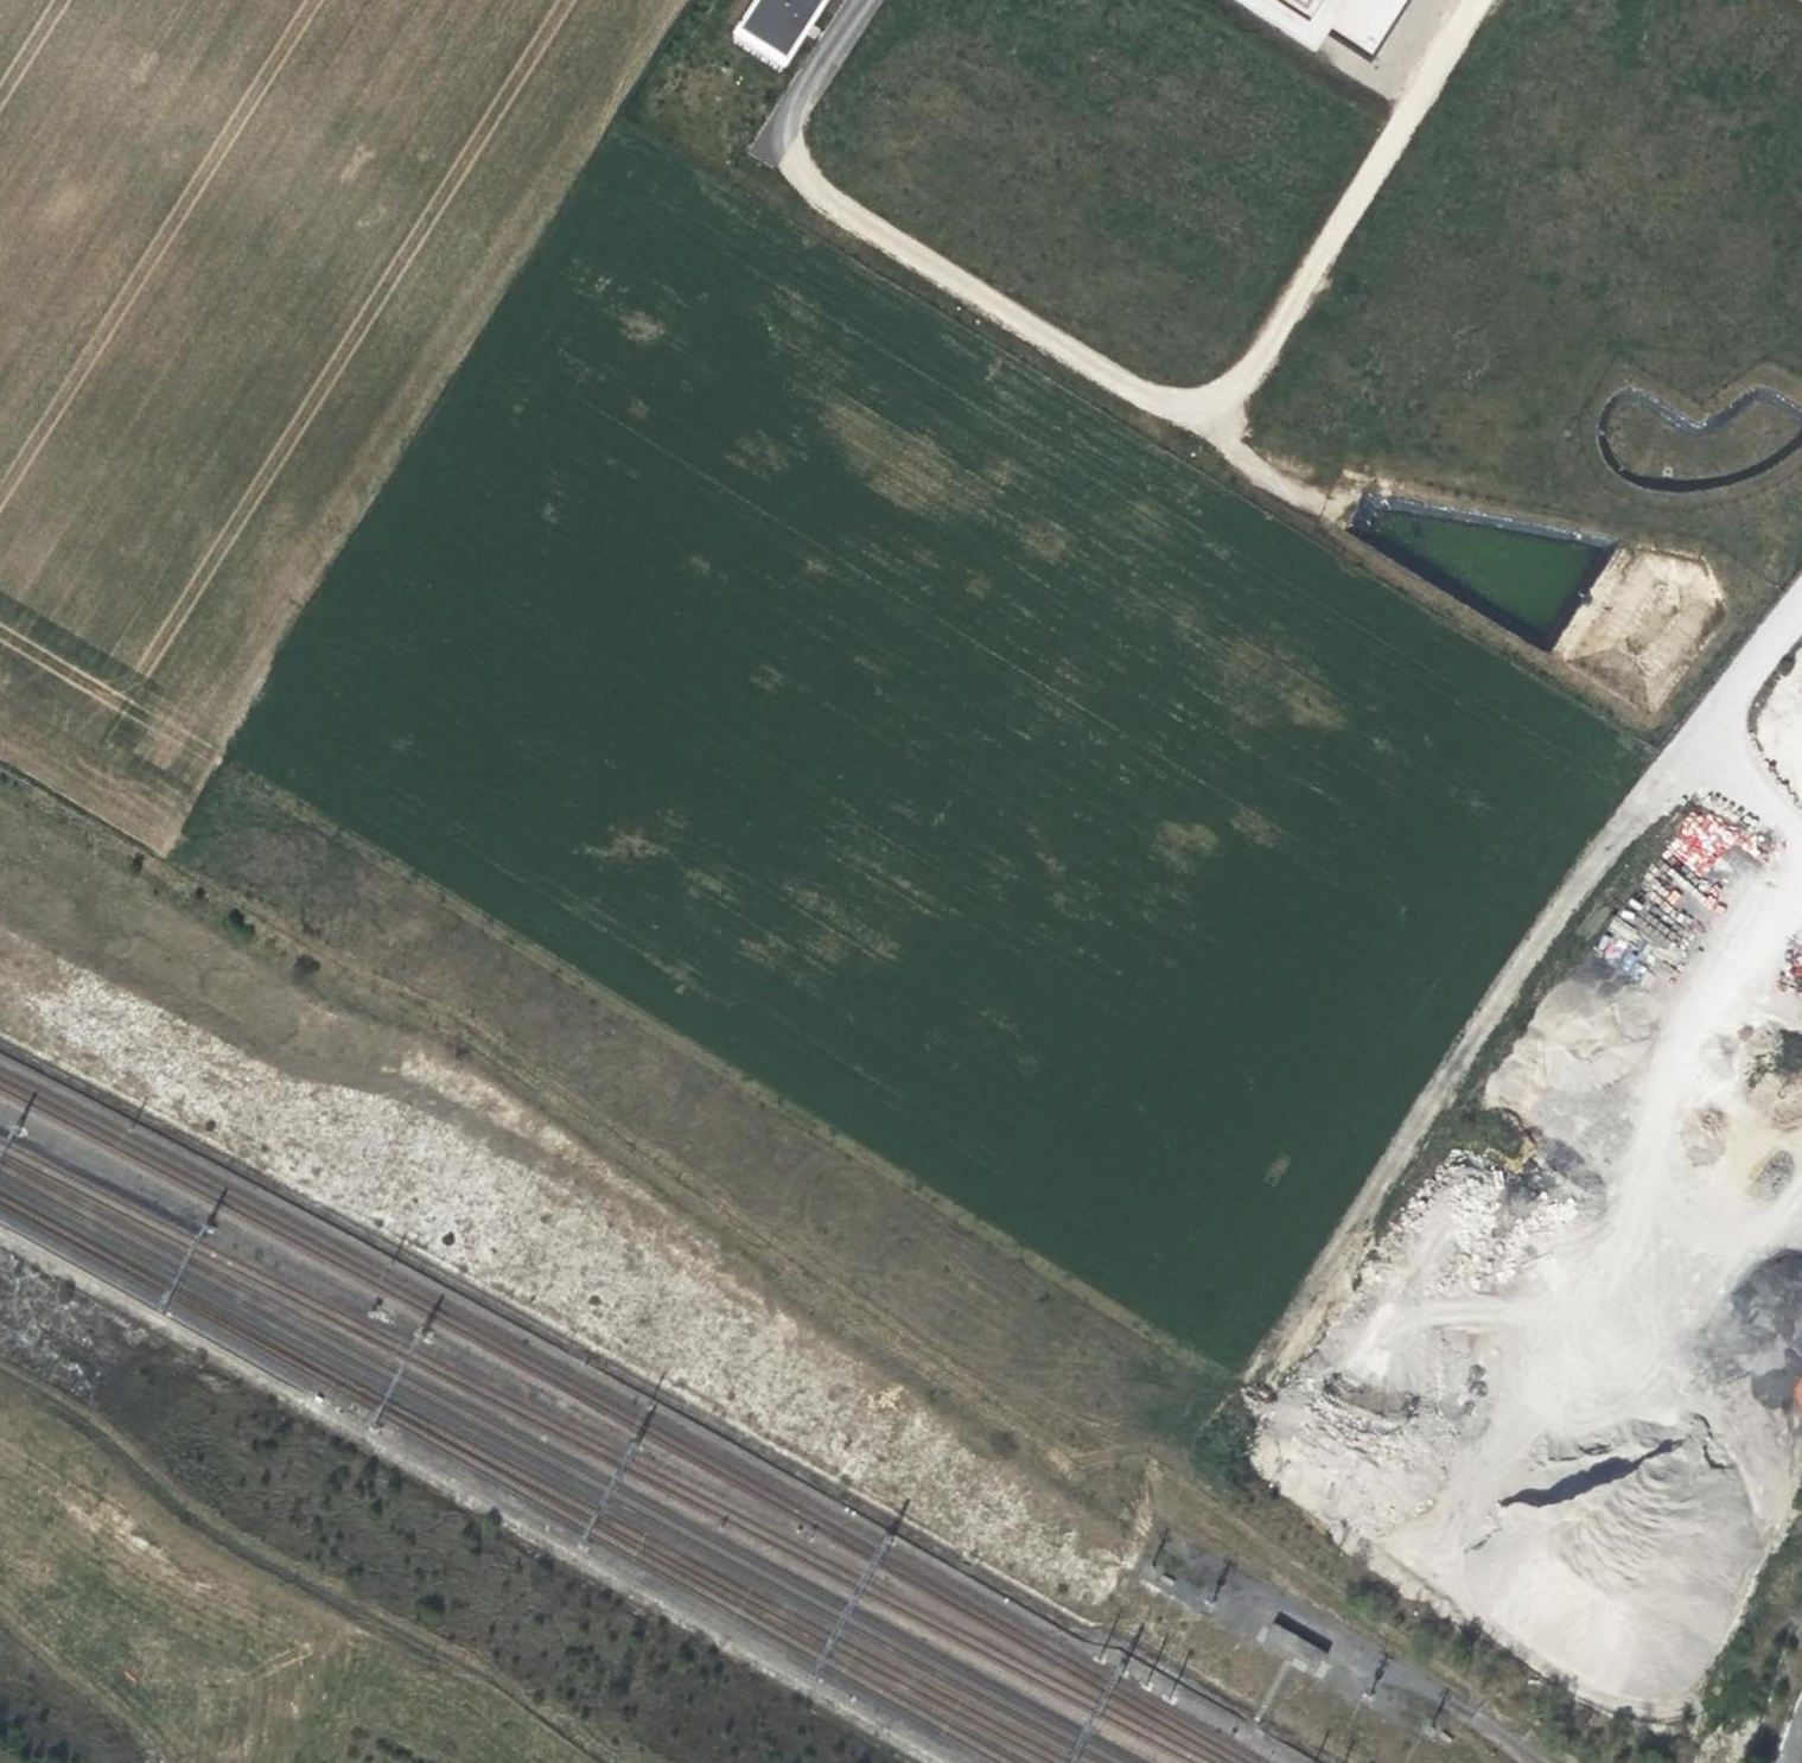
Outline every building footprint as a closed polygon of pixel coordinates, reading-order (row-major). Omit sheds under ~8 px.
[(732,32),(785,68),(828,0),(754,0),(732,32)] [(1321,26),(1333,8),(1378,36),(1400,0),(1277,0),(1321,26)] [(1800,1374),(1790,1408),(1801,1411),(1801,1375),(1800,1374)] [(1261,1646),(1314,1673),(1325,1651),(1273,1624),(1261,1646)]
